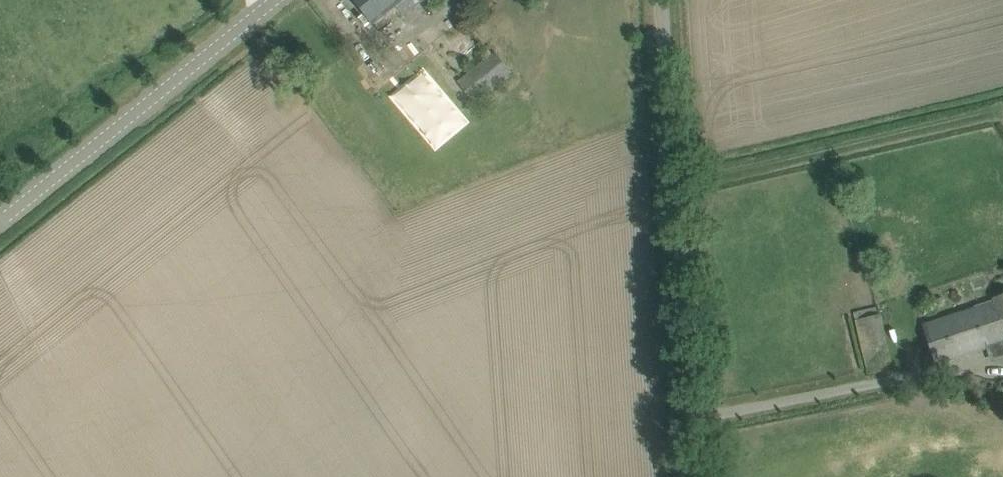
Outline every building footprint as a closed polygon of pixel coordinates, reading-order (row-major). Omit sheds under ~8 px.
[(374,24),(396,6),(404,15),(423,0),(354,0),(374,24)] [(458,82),(475,104),(513,74),(496,52),(458,82)] [(427,84),(438,76),(423,57),(413,65),(427,84)] [(993,297),(995,303),(1002,330),(1002,294),(993,297)] [(936,364),(1002,343),(1002,330),(995,303),(923,325),(936,364)] [(883,315),(866,316),(869,355),(885,354),(883,315)]
